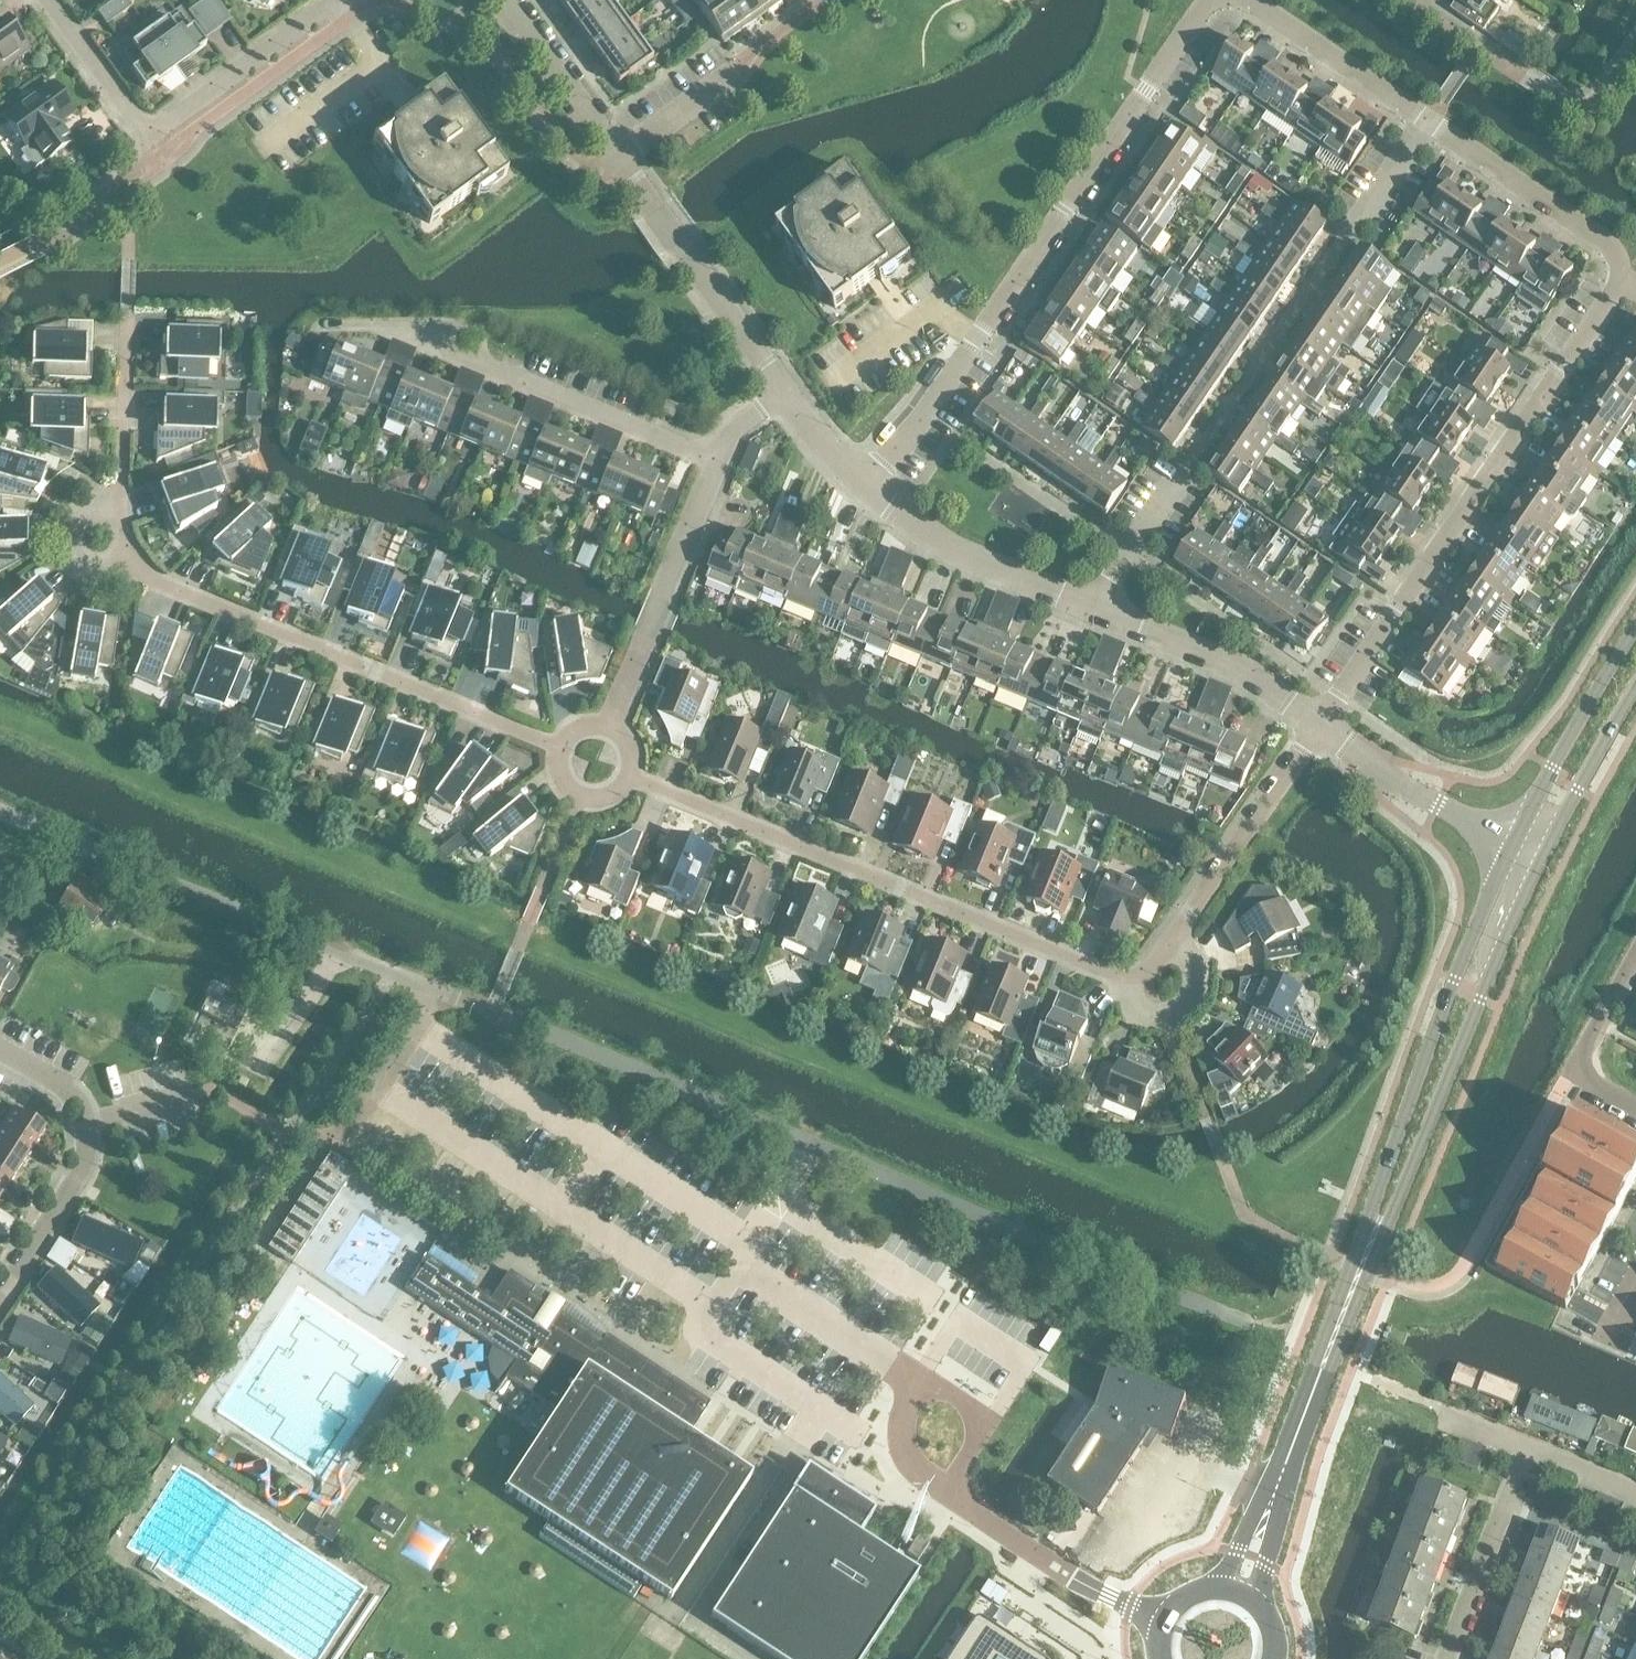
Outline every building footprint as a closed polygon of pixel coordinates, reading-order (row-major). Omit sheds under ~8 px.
[(131,6),(127,0),(113,0),(97,11),(106,24),(131,6)] [(218,27),(229,19),(216,0),(203,0),(200,2),(218,27)] [(564,10),(578,0),(557,0),(564,10)] [(577,29),(612,4),(609,0),(578,0),(564,10),(577,29)] [(677,13),(685,7),(680,0),(669,0),(668,0),(677,13)] [(723,42),(743,28),(723,0),(694,0),(693,1),(723,42)] [(743,28),(763,14),(753,0),(723,0),(743,28)] [(763,14),(781,0),(753,0),(763,14)] [(1489,23),(1499,8),(1491,2),(1493,0),(1456,0),(1456,1),(1462,5),(1457,13),(1483,31),(1489,23)] [(218,27),(200,2),(188,11),(207,36),(218,27)] [(577,29),(591,47),(625,22),(612,4),(577,29)] [(693,18),(685,7),(677,13),(685,24),(693,18)] [(144,24),(175,67),(206,45),(192,26),(190,28),(180,13),(169,21),(162,11),(144,24)] [(0,28),(0,69),(28,49),(8,22),(0,28)] [(591,47),(604,66),(638,41),(625,22),(591,47)] [(175,67),(144,24),(128,39),(133,47),(122,54),(133,69),(131,71),(144,89),(175,67)] [(1240,93),(1258,66),(1249,60),(1254,53),(1236,40),(1213,74),(1240,93)] [(617,84),(652,59),(638,41),(604,66),(617,84)] [(1268,111),(1290,77),(1273,65),(1267,73),(1258,66),(1240,93),(1268,111)] [(1295,129),(1312,103),(1303,97),(1308,90),(1290,77),(1268,111),(1295,129)] [(5,120),(25,147),(20,151),(33,169),(46,160),(46,161),(71,143),(57,123),(73,112),(54,85),(5,120)] [(465,206),(488,190),(509,175),(441,87),(412,109),(415,113),(373,144),(382,156),(387,153),(398,168),(393,172),(409,194),(414,191),(425,206),(420,209),(430,222),(460,200),(465,206)] [(1312,103),(1295,129),(1322,148),(1344,114),(1327,102),(1322,110),(1312,103)] [(1179,116),(1199,129),(1207,118),(1187,105),(1179,116)] [(1344,114),(1322,148),(1350,167),(1367,142),(1356,135),(1362,126),(1344,114)] [(1189,137),(1185,135),(1189,130),(1178,122),(1174,127),(1172,126),(1159,145),(1194,169),(1193,169),(1201,174),(1218,149),(1192,132),(1189,137)] [(1241,156),(1250,142),(1220,122),(1211,136),(1241,156)] [(1146,164),(1181,187),(1193,169),(1194,169),(1159,145),(1146,164)] [(1134,182),(1168,206),(1181,187),(1146,164),(1134,182)] [(1251,171),(1243,166),(1237,175),(1245,181),(1251,171)] [(835,307),(869,283),(878,276),(882,281),(911,259),(847,170),(817,192),(820,196),(777,227),(835,307)] [(1256,175),(1243,194),(1249,199),(1263,179),(1256,175)] [(1121,201),(1155,225),(1168,206),(1134,182),(1121,201)] [(1442,230),(1465,196),(1447,184),(1442,192),(1432,185),(1414,211),(1442,230)] [(1322,213),(1328,204),(1317,196),(1310,205),(1322,213)] [(1465,196),(1442,230),(1469,248),(1486,223),(1477,216),(1482,208),(1465,196)] [(1214,210),(1221,215),(1228,206),(1220,200),(1214,210)] [(1155,225),(1121,201),(1108,220),(1142,244),(1155,225)] [(1327,223),(1295,202),(1285,217),(1276,211),(1270,219),(1280,225),(1282,221),(1314,243),(1327,223)] [(1270,219),(1276,211),(1267,205),(1261,213),(1270,219)] [(1221,215),(1214,210),(1207,219),(1215,224),(1221,215)] [(1282,221),(1280,225),(1270,240),(1301,262),(1314,243),(1282,221)] [(1486,223),(1469,248),(1496,267),(1518,233),(1501,221),(1495,229),(1486,223)] [(1090,247),(1124,270),(1138,251),(1103,228),(1090,247)] [(1518,233),(1496,267),(1523,285),(1540,260),(1531,253),(1536,245),(1518,233)] [(1188,247),(1196,252),(1202,243),(1195,238),(1188,247)] [(1257,259),(1288,280),(1301,262),(1270,240),(1260,254),(1250,248),(1245,256),(1254,262),(1257,259)] [(1404,263),(1419,272),(1433,251),(1418,241),(1404,263)] [(1245,256),(1250,248),(1241,242),(1236,250),(1245,256)] [(1077,265),(1112,289),(1124,270),(1090,247),(1077,265)] [(1196,252),(1188,247),(1182,256),(1189,261),(1196,252)] [(1394,270),(1362,247),(1349,267),(1381,289),(1384,285),(1394,270)] [(1540,260),(1523,285),(1550,304),(1573,271),(1555,258),(1549,266),(1540,260)] [(1257,259),(1254,262),(1244,277),(1276,299),(1288,280),(1257,259)] [(1077,265),(1064,284),(1099,307),(1108,314),(1121,296),(1112,289),(1077,265)] [(1381,289),(1349,267),(1336,285),(1377,314),(1387,299),(1386,299),(1392,290),(1384,285),(1381,289)] [(1225,285),(1220,293),(1229,299),(1231,295),(1263,317),(1276,299),(1244,277),(1234,291),(1225,285)] [(1220,293),(1225,285),(1216,279),(1211,287),(1220,293)] [(1157,292),(1164,298),(1171,289),(1163,283),(1157,292)] [(1052,302),(1086,326),(1099,307),(1064,284),(1052,302)] [(1336,285),(1323,304),(1356,326),(1359,322),(1367,328),(1377,314),(1336,285)] [(1386,299),(1387,299),(1396,305),(1402,297),(1392,290),(1386,299)] [(1164,298),(1157,292),(1151,302),(1158,307),(1164,298)] [(1452,301),(1463,308),(1468,300),(1458,293),(1452,301)] [(1219,314),(1250,336),(1263,317),(1231,295),(1229,299),(1219,314)] [(1442,316),(1448,306),(1436,298),(1429,308),(1442,316)] [(1039,321),(1073,345),(1086,326),(1052,302),(1039,321)] [(1323,304),(1310,322),(1343,345),(1352,351),(1362,336),(1367,328),(1359,322),(1356,326),(1323,304)] [(1199,323),(1194,331),(1203,337),(1206,333),(1238,355),(1250,336),(1219,314),(1208,329),(1199,323)] [(832,327),(839,322),(834,316),(828,320),(832,327)] [(1194,331),(1199,323),(1190,317),(1185,325),(1194,331)] [(44,364),(43,378),(90,380),(91,364),(86,364),(87,339),(85,339),(85,340),(67,340),(67,321),(27,331),(27,339),(32,340),(32,365),(33,365),(33,364),(44,364)] [(219,355),(220,336),(226,337),(226,323),(186,321),(185,334),(167,334),(167,333),(166,333),(165,357),(160,357),(159,377),(206,379),(207,355),(219,355)] [(1073,345),(1039,321),(1025,340),(1060,364),(1073,345)] [(1131,330),(1139,335),(1145,326),(1138,321),(1131,330)] [(1310,322),(1298,341),(1330,363),(1333,359),(1343,345),(1310,322)] [(1415,327),(1398,353),(1410,361),(1427,335),(1415,327)] [(1376,334),(1367,328),(1362,336),(1370,342),(1376,334)] [(1139,335),(1131,330),(1125,339),(1133,344),(1139,335)] [(1193,351),(1225,373),(1238,355),(1206,333),(1203,337),(1193,351)] [(1635,360),(1635,334),(1632,340),(1629,338),(1621,350),(1635,360)] [(1465,364),(1499,387),(1511,369),(1503,364),(1509,354),(1484,336),(1465,364)] [(344,391),(360,354),(324,339),(309,377),(344,391)] [(1298,341),(1285,360),(1326,388),(1336,373),(1342,365),(1333,359),(1330,363),(1298,341)] [(1014,358),(1023,364),(1037,373),(1042,366),(1029,356),(1019,350),(1014,358)] [(1635,406),(1635,360),(1621,350),(1613,362),(1616,364),(1602,383),(1635,406)] [(1174,360),(1168,368),(1177,374),(1180,370),(1212,392),(1225,373),(1193,351),(1183,366),(1174,360)] [(363,411),(367,400),(378,405),(394,368),(360,354),(344,391),(340,402),(363,411)] [(1159,362),(1164,365),(1168,368),(1174,360),(1165,354),(1159,362)] [(1106,367),(1114,372),(1120,363),(1112,358),(1106,367)] [(1285,360),(1272,378),(1305,401),(1308,397),(1316,403),(1326,388),(1285,360)] [(1499,387),(1465,364),(1446,391),(1472,408),(1478,399),(1487,405),(1499,387)] [(1342,365),(1336,373),(1345,379),(1351,371),(1342,365)] [(1114,372),(1106,367),(1100,376),(1107,381),(1114,372)] [(394,368),(378,405),(390,410),(386,420),(408,430),(413,419),(428,382),(394,368)] [(1168,389),(1199,410),(1212,392),(1180,370),(1177,374),(1168,389)] [(1041,394),(1047,398),(1059,381),(1052,376),(1041,394)] [(1260,397),(1292,420),(1302,405),(1310,411),(1316,403),(1308,397),(1305,401),(1272,378),(1260,397)] [(447,433),(462,396),(428,382),(413,419),(447,433)] [(1614,438),(1632,412),(1635,415),(1635,406),(1602,383),(1589,403),(1586,401),(1577,413),(1614,438)] [(1360,410),(1373,419),(1391,393),(1378,384),(1366,402),(1363,405),(1360,410)] [(1148,397),(1143,405),(1152,411),(1155,407),(1187,429),(1199,410),(1168,389),(1158,403),(1148,397)] [(40,440),(54,445),(51,454),(68,461),(71,451),(86,457),(88,457),(89,429),(83,429),(84,404),(83,404),(83,406),(64,405),(65,392),(25,391),(24,404),(30,405),(29,430),(30,430),(30,429),(41,429),(41,439),(40,439),(40,440)] [(216,425),(217,407),(223,407),(224,393),(183,391),(183,404),(165,403),(165,402),(163,402),(162,426),(157,426),(156,462),(157,462),(157,461),(204,442),(204,441),(203,441),(204,424),(216,425)] [(1143,405),(1148,397),(1139,391),(1134,399),(1143,405)] [(1428,418),(1462,441),(1474,423),(1466,417),(1472,408),(1446,391),(1428,418)] [(974,424),(993,437),(1015,405),(996,392),(974,424)] [(1108,392),(1102,400),(1110,405),(1115,397),(1108,392)] [(1355,394),(1349,403),(1360,410),(1363,405),(1366,402),(1355,394)] [(462,396),(447,433),(481,448),(497,410),(462,396)] [(1044,412),(1050,402),(1042,397),(1036,406),(1044,412)] [(1292,420),(1260,397),(1247,415),(1279,438),(1282,434),(1292,420)] [(665,401),(660,413),(672,418),(677,406),(665,401)] [(1325,409),(1316,403),(1310,411),(1319,417),(1325,409)] [(1034,418),(1030,415),(1015,405),(993,437),(1012,449),(1034,418)] [(1034,418),(1038,421),(1044,412),(1036,406),(1030,415),(1034,418)] [(1141,428),(1173,449),(1187,429),(1155,407),(1152,411),(1141,428)] [(497,410),(481,448),(516,462),(531,424),(497,410)] [(1559,447),(1599,474),(1603,469),(1597,464),(1614,438),(1577,413),(1569,425),(1572,426),(1559,447)] [(1234,434),(1267,457),(1276,442),(1285,448),(1290,439),(1282,434),(1279,438),(1247,415),(1234,434)] [(1038,421),(1034,418),(1012,449),(1031,462),(1052,430),(1038,421)] [(1409,445),(1435,463),(1442,453),(1450,459),(1462,441),(1428,418),(1409,445)] [(312,419),(300,447),(317,454),(329,426),(312,419)] [(1073,431),(1081,437),(1088,427),(1079,422),(1073,431)] [(531,424),(516,462),(528,467),(523,477),(547,487),(551,476),(567,439),(531,424)] [(1071,443),(1067,440),(1052,430),(1031,462),(1049,475),(1071,443)] [(1071,443),(1075,446),(1081,437),(1073,431),(1067,440),(1071,443)] [(1267,457),(1234,434),(1222,453),(1254,475),(1257,471),(1267,457)] [(567,439),(551,476),(585,490),(600,453),(567,439)] [(1285,448),(1294,454),(1300,446),(1290,439),(1285,448)] [(2,510),(3,497),(36,502),(38,497),(41,493),(40,493),(35,491),(43,468),(23,461),(27,449),(0,440),(0,510),(2,510)] [(765,447),(752,442),(749,451),(761,456),(765,447)] [(1075,446),(1071,443),(1049,475),(1068,488),(1090,456),(1075,446)] [(1391,472),(1425,496),(1437,478),(1429,472),(1435,463),(1409,445),(1391,472)] [(1110,457),(1118,462),(1125,453),(1116,447),(1110,457)] [(1599,474),(1559,447),(1545,466),(1540,463),(1532,475),(1580,508),(1586,500),(1585,494),(1579,490),(1589,476),(1595,480),(1599,474)] [(175,534),(190,525),(199,534),(217,516),(212,511),(216,508),(215,507),(211,496),(223,491),(214,468),(219,466),(215,453),(176,468),(181,479),(161,487),(170,510),(166,511),(175,534)] [(600,453),(585,490),(619,504),(635,467),(600,453)] [(1254,475),(1222,453),(1208,473),(1240,495),(1251,480),(1259,485),(1265,477),(1257,471),(1254,475)] [(1108,469),(1104,466),(1090,456),(1068,488),(1086,500),(1108,469)] [(1108,469),(1112,471),(1118,462),(1110,457),(1104,466),(1108,469)] [(635,467),(619,504),(654,519),(670,481),(635,467)] [(1112,471),(1108,469),(1086,500),(1106,514),(1128,482),(1112,471)] [(1372,499),(1398,517),(1404,507),(1413,513),(1425,496),(1391,472),(1372,499)] [(1515,510),(1556,538),(1560,532),(1553,528),(1563,513),(1570,518),(1575,517),(1580,508),(1532,475),(1524,487),(1529,490),(1515,510)] [(1274,483),(1265,477),(1259,485),(1269,491),(1274,483)] [(260,536),(270,527),(253,509),(257,505),(247,495),(218,524),(227,533),(212,547),(229,565),(226,568),(225,568),(225,569),(257,582),(257,581),(257,580),(271,545),(270,545),(269,545),(260,536)] [(1398,517),(1372,499),(1370,501),(1365,498),(1358,508),(1354,505),(1345,520),(1388,549),(1400,532),(1391,526),(1398,517)] [(1282,523),(1295,531),(1309,512),(1296,503),(1282,523)] [(2,510),(0,510),(0,573),(30,557),(29,552),(28,547),(26,548),(22,548),(23,523),(2,523),(2,510)] [(1489,538),(1528,565),(1546,539),(1552,543),(1556,538),(1515,510),(1502,530),(1497,526),(1489,538)] [(1388,549),(1345,520),(1333,537),(1337,539),(1329,550),(1361,571),(1368,561),(1376,567),(1388,549)] [(1219,531),(1227,536),(1233,527),(1225,522),(1219,531)] [(757,540),(736,591),(759,600),(763,591),(788,529),(777,524),(769,544),(757,540)] [(304,595),(302,600),(321,608),(339,565),(316,556),(321,544),(304,537),(306,532),(293,527),(278,564),(290,568),(283,585),(282,585),(281,586),(304,595)] [(736,591),(757,540),(726,527),(709,569),(710,569),(706,579),(736,591)] [(786,600),(803,559),(792,554),(800,534),(788,529),(763,591),(786,600)] [(1216,543),(1212,540),(1197,529),(1175,561),(1195,574),(1216,543)] [(1195,574),(1213,587),(1235,555),(1220,545),(1227,536),(1219,531),(1212,540),(1216,543),(1195,574)] [(1472,573),(1512,601),(1516,595),(1510,591),(1528,565),(1489,538),(1481,550),(1486,553),(1472,573)] [(1241,546),(1235,555),(1213,587),(1232,600),(1253,568),(1249,565),(1256,556),(1241,546)] [(1262,547),(1256,556),(1264,562),(1270,552),(1262,547)] [(403,591),(381,582),(385,571),(368,564),(370,558),(358,553),(342,590),(354,595),(347,612),(346,611),(346,613),(368,622),(366,627),(385,635),(403,591)] [(1250,612),(1272,581),(1257,571),(1264,562),(1256,556),(1249,565),(1253,568),(1232,600),(1250,612)] [(803,559),(786,600),(816,613),(833,571),(803,559)] [(875,588),(863,583),(842,635),(865,645),(894,573),(883,568),(875,588)] [(833,571),(816,613),(827,617),(823,627),(842,635),(863,583),(833,571)] [(1293,581),(1301,587),(1307,578),(1299,572),(1293,581)] [(892,644),(909,603),(898,598),(906,578),(894,573),(865,645),(888,654),(892,644)] [(1502,602),(1509,607),(1512,601),(1472,573),(1458,593),(1454,590),(1446,602),(1484,628),(1494,634),(1501,624),(1492,618),(1502,602)] [(1348,587),(1358,593),(1363,585),(1353,578),(1348,587)] [(431,653),(450,661),(472,606),(433,590),(435,585),(422,579),(407,616),(419,621),(412,638),(411,638),(411,639),(433,648),(431,653)] [(1272,581),(1250,612),(1269,625),(1290,594),(1286,591),(1272,581)] [(1288,638),(1309,606),(1294,596),(1301,587),(1293,581),(1286,591),(1290,594),(1269,625),(1288,638)] [(0,593),(0,629),(8,639),(9,638),(22,654),(45,672),(51,669),(58,629),(48,621),(57,610),(60,604),(55,600),(53,598),(48,602),(34,585),(35,584),(34,583),(19,596),(9,585),(0,593)] [(1429,637),(1469,664),(1473,659),(1467,654),(1484,628),(1446,602),(1437,614),(1442,617),(1429,637)] [(909,603),(892,644),(922,656),(939,615),(909,603)] [(1309,606),(1288,638),(1307,651),(1329,620),(1309,606)] [(526,636),(514,635),(516,622),(492,619),(492,613),(484,612),(468,651),(486,653),(483,675),(508,677),(507,683),(506,684),(536,696),(536,695),(535,695),(527,635),(526,636)] [(969,627),(952,669),(975,678),(1000,617),(989,612),(981,632),(969,627)] [(939,615),(922,656),(952,669),(969,627),(939,615)] [(71,674),(95,679),(97,665),(111,667),(111,668),(113,668),(120,617),(112,618),(104,618),(103,624),(79,620),(75,640),(63,638),(56,678),(70,680),(71,674)] [(1000,617),(975,678),(999,688),(1015,647),(1004,642),(1012,621),(1000,617)] [(584,682),(592,681),(599,681),(611,652),(580,639),(577,621),(553,625),(552,619),(539,621),(544,661),(557,659),(559,680),(584,677),(584,682)] [(157,687),(162,674),(175,680),(193,636),(179,631),(177,634),(154,625),(147,644),(131,638),(126,680),(132,683),(135,677),(157,687)] [(1406,668),(1398,679),(1417,692),(1425,681),(1441,692),(1459,665),(1465,670),(1469,664),(1429,637),(1416,656),(1410,653),(1402,666),(1406,668)] [(1015,647),(999,688),(1028,700),(1045,659),(1015,647)] [(214,651),(209,661),(199,657),(180,702),(193,707),(195,702),(219,711),(219,710),(218,709),(222,699),(235,705),(253,661),(238,655),(236,660),(214,651)] [(1075,671),(1058,713),(1081,722),(1107,661),(1095,656),(1087,676),(1075,671)] [(666,658),(654,686),(664,690),(656,710),(660,716),(664,723),(668,732),(671,739),(672,745),(681,749),(696,713),(708,718),(722,686),(709,681),(707,686),(679,674),(682,665),(666,658)] [(1045,659),(1028,700),(1058,713),(1075,671),(1045,659)] [(1100,741),(1104,732),(1121,690),(1110,685),(1118,665),(1107,661),(1081,722),(1077,732),(1100,741)] [(299,680),(297,685),(274,676),(267,694),(256,689),(241,727),(253,732),(256,726),(279,736),(280,735),(279,734),(283,724),(296,729),(314,686),(299,680)] [(1121,690),(1104,732),(1134,744),(1151,703),(1121,690)] [(359,705),(357,710),(334,700),(327,719),(316,714),(301,751),(314,757),(316,751),(340,761),(340,760),(339,759),(343,749),(356,754),(374,711),(359,705)] [(1183,777),(1187,766),(1213,704),(1201,700),(1193,720),(1181,715),(1164,757),(1160,767),(1183,777)] [(1151,703),(1134,744),(1164,757),(1181,715),(1151,703)] [(1213,704),(1187,766),(1210,776),(1228,734),(1216,729),(1224,709),(1213,704)] [(762,733),(729,720),(709,768),(743,782),(756,749),(769,754),(779,729),(766,723),(762,733)] [(404,774),(417,779),(435,736),(420,730),(418,734),(395,725),(387,743),(377,739),(362,776),(374,782),(377,776),(400,786),(401,784),(399,784),(404,774)] [(1228,734),(1210,776),(1241,788),(1258,747),(1228,734)] [(441,756),(425,795),(430,799),(427,804),(428,805),(450,814),(451,815),(463,800),(469,805),(470,806),(516,771),(517,770),(491,759),(490,760),(491,760),(487,765),(468,750),(455,766),(441,756)] [(814,786),(819,784),(829,789),(841,761),(816,750),(813,755),(808,758),(792,751),(774,795),(806,808),(814,786)] [(868,833),(881,801),(897,808),(907,783),(891,777),(887,787),(854,774),(836,820),(868,833)] [(932,859),(940,839),(956,846),(972,808),(954,800),(950,812),(915,798),(910,812),(907,811),(901,824),(904,825),(896,845),(932,859)] [(540,821),(537,818),(536,819),(533,822),(518,802),(501,815),(494,805),(461,830),(470,841),(474,837),(489,857),(503,846),(531,857),(544,824),(540,821)] [(1001,833),(981,825),(961,872),(979,879),(977,883),(990,888),(991,884),(996,886),(1007,860),(1023,867),(1036,835),(1008,824),(1004,826),(1001,833)] [(590,862),(597,865),(588,886),(616,897),(614,902),(627,908),(640,875),(628,870),(643,834),(634,830),(626,834),(619,838),(613,840),(606,842),(598,843),(590,862)] [(689,901),(685,910),(699,916),(712,884),(699,879),(711,850),(675,835),(667,854),(664,853),(659,867),(661,868),(653,886),(689,901)] [(1078,855),(1074,865),(1043,853),(1025,898),(1035,902),(1034,905),(1036,909),(1046,913),(1051,912),(1052,909),(1063,913),(1068,900),(1072,898),(1084,903),(1099,864),(1078,855)] [(763,890),(770,874),(736,860),(718,905),(726,908),(725,911),(728,916),(736,920),(742,917),(743,915),(770,926),(781,898),(763,890)] [(78,875),(69,870),(63,879),(72,885),(58,906),(93,930),(115,896),(80,873),(78,875)] [(1110,873),(1096,908),(1106,912),(1099,928),(1124,938),(1131,922),(1137,924),(1151,890),(1110,873)] [(814,951),(810,961),(827,968),(841,936),(825,929),(836,901),(825,897),(827,892),(814,886),(812,891),(800,887),(780,937),(814,951)] [(1253,887),(1223,931),(1225,934),(1227,937),(1231,942),(1232,944),(1234,948),(1235,953),(1249,943),(1251,935),(1261,932),(1266,946),(1263,947),(1266,962),(1301,956),(1297,929),(1274,887),(1253,887)] [(868,914),(850,959),(864,965),(863,967),(867,969),(860,985),(876,992),(873,999),(886,1005),(887,1005),(894,990),(909,953),(894,947),(901,928),(868,914)] [(952,1014),(956,1004),(962,1006),(973,977),(957,971),(957,969),(956,969),(960,965),(965,954),(932,941),(912,990),(934,999),(932,1006),(934,1010),(947,1016),(952,1014)] [(11,973),(19,959),(12,955),(8,963),(0,959),(0,992),(1,990),(7,993),(13,992),(18,981),(17,976),(11,973)] [(1007,1027),(1003,1037),(1022,1045),(1037,1007),(1021,1000),(1028,980),(993,966),(974,1013),(1007,1027)] [(1298,1007),(1293,1005),(1301,989),(1268,975),(1267,977),(1263,976),(1240,979),(1240,985),(1240,990),(1239,995),(1238,999),(1254,1007),(1248,1019),(1312,1048),(1318,1034),(1306,1029),(1298,1007)] [(247,1011),(209,993),(200,1012),(238,1031),(247,1011)] [(1082,1037),(1088,1023),(1082,1002),(1060,993),(1044,1031),(1042,1030),(1033,1052),(1035,1052),(1038,1061),(1044,1067),(1052,1070),(1061,1070),(1068,1066),(1070,1067),(1069,1069),(1084,1076),(1098,1043),(1082,1037)] [(1221,1110),(1234,1104),(1230,1095),(1267,1057),(1253,1044),(1256,1037),(1226,1023),(1220,1031),(1214,1038),(1222,1046),(1212,1056),(1223,1067),(1220,1070),(1207,1076),(1221,1110)] [(1155,1059),(1147,1056),(1139,1053),(1134,1067),(1120,1061),(1117,1068),(1104,1063),(1087,1103),(1102,1109),(1106,1099),(1140,1112),(1148,1092),(1153,1094),(1165,1090),(1155,1059)] [(1066,1115),(1071,1102),(1058,1096),(1052,1110),(1066,1115)] [(24,1114),(13,1107),(1,1127),(33,1148),(45,1129),(24,1114)] [(1560,1306),(1566,1309),(1571,1299),(1635,1182),(1635,1148),(1630,1144),(1631,1142),(1571,1109),(1485,1265),(1560,1306)] [(20,1167),(33,1148),(1,1127),(0,1128),(0,1153),(20,1167)] [(0,1153),(0,1180),(8,1186),(20,1167),(0,1153)] [(293,1263),(353,1171),(354,1169),(330,1154),(268,1247),(293,1263)] [(82,1217),(72,1241),(131,1266),(141,1241),(82,1217)] [(66,1267),(79,1247),(60,1235),(47,1255),(66,1267)] [(425,1256),(404,1289),(491,1345),(486,1359),(490,1375),(500,1386),(497,1392),(502,1396),(511,1381),(556,1412),(539,1439),(504,1492),(549,1521),(538,1537),(633,1598),(643,1583),(670,1600),(751,1476),(723,1458),(744,1426),(607,1335),(603,1341),(557,1311),(562,1304),(551,1296),(546,1304),(530,1294),(534,1288),(509,1271),(490,1299),(425,1256)] [(56,1267),(39,1285),(81,1325),(99,1306),(56,1267)] [(114,1288),(127,1297),(133,1288),(120,1280),(114,1288)] [(127,1297),(114,1288),(108,1297),(121,1306),(127,1297)] [(18,1317),(8,1341),(62,1363),(71,1339),(18,1317)] [(80,1339),(64,1364),(77,1373),(93,1348),(80,1339)] [(1086,1423),(1048,1480),(1074,1497),(1098,1513),(1147,1439),(1152,1431),(1172,1439),(1187,1399),(1110,1370),(1098,1403),(1096,1409),(1086,1423)] [(1462,1388),(1516,1413),(1522,1399),(1468,1374),(1462,1388)] [(14,1423),(31,1406),(0,1376),(0,1410),(14,1423)] [(50,1387),(63,1396),(68,1387),(55,1379),(50,1387)] [(63,1396),(50,1387),(44,1396),(57,1405),(63,1396)] [(1527,1420),(1591,1446),(1601,1425),(1536,1397),(1527,1420)] [(1635,1460),(1635,1433),(1605,1419),(1596,1442),(1635,1460)] [(1453,1461),(1465,1466),(1474,1445),(1461,1440),(1454,1457),(1453,1461)] [(1474,1445),(1465,1466),(1478,1471),(1486,1450),(1474,1445)] [(918,1574),(859,1535),(875,1511),(807,1466),(790,1493),(791,1494),(710,1617),(774,1658),(862,1658),(918,1574)] [(1414,1638),(1467,1498),(1422,1481),(1369,1621),(1414,1638)] [(369,1523),(393,1539),(406,1518),(383,1502),(369,1523)] [(325,1514),(312,1533),(331,1547),(344,1527),(325,1514)] [(1532,1552),(1570,1567),(1580,1541),(1541,1527),(1532,1552)] [(906,1554),(917,1561),(930,1542),(919,1535),(906,1554)] [(1600,1561),(1614,1566),(1617,1567),(1621,1556),(1604,1549),(1600,1561)] [(1522,1577),(1561,1592),(1570,1567),(1532,1552),(1522,1577)] [(1617,1567),(1625,1570),(1634,1573),(1635,1568),(1635,1562),(1621,1556),(1617,1567)] [(1513,1602),(1551,1616),(1561,1592),(1522,1577),(1513,1602)] [(1594,1585),(1588,1602),(1599,1606),(1605,1589),(1594,1585)] [(1612,1588),(1606,1605),(1617,1609),(1623,1592),(1612,1588)] [(1504,1627),(1542,1641),(1551,1616),(1513,1602),(1504,1627)] [(1582,1619),(1593,1623),(1599,1606),(1588,1602),(1582,1619)] [(621,1603),(614,1620),(635,1629),(643,1612),(621,1603)] [(1606,1605),(1600,1622),(1611,1626),(1617,1609),(1606,1605)] [(985,1619),(984,1618),(983,1618),(982,1617),(981,1617),(980,1617),(979,1617),(978,1618),(976,1618),(976,1619),(973,1622),(949,1658),(1047,1658),(985,1619)] [(1515,1658),(1535,1658),(1542,1641),(1504,1627),(1494,1651),(1515,1658)] [(1575,1635),(1569,1651),(1581,1656),(1587,1639),(1575,1635)] [(1593,1638),(1587,1654),(1598,1658),(1605,1642),(1593,1638)]
